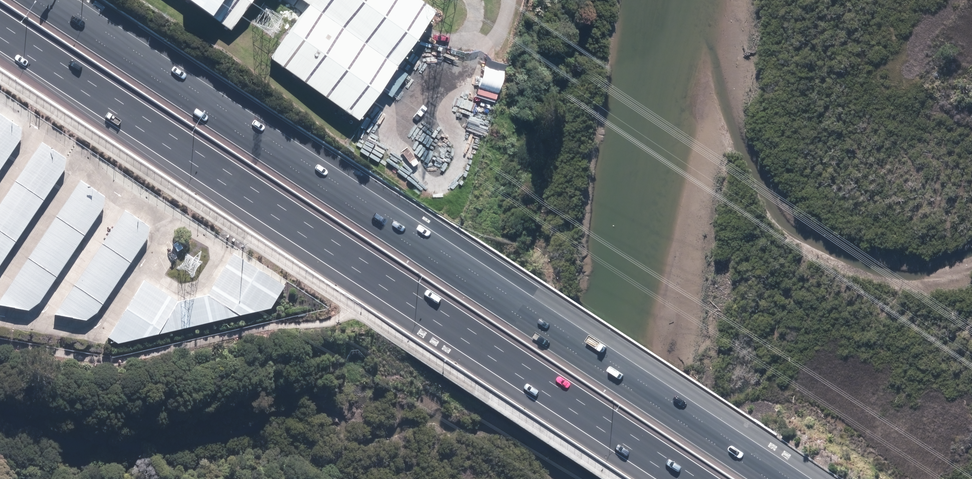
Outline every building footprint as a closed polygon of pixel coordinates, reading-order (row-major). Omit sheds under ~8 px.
[(222,26),(240,0),(185,0),(222,26)] [(306,4),(269,57),(356,118),(430,13),(412,0),(300,0),(306,4)] [(0,126),(0,169),(20,140),(0,126)] [(37,150),(0,204),(0,261),(64,168),(37,150)] [(75,184),(0,293),(0,311),(27,316),(103,204),(75,184)] [(151,234),(122,215),(49,321),(86,324),(151,234)] [(141,283),(105,341),(115,348),(268,312),(284,287),(231,255),(205,296),(177,305),(141,283)]
